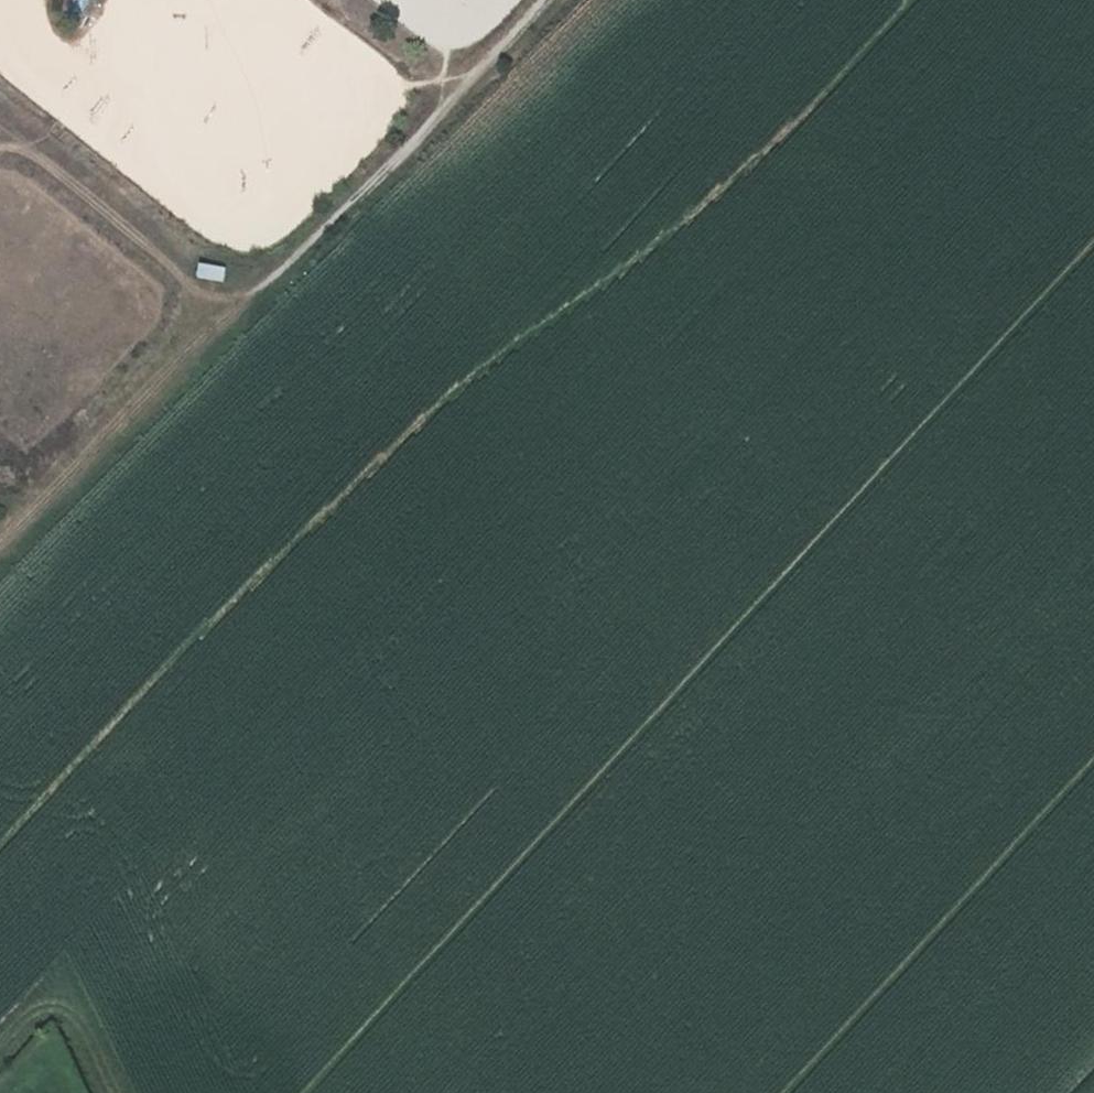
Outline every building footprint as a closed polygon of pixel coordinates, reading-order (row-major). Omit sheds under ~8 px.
[(199,264),(196,279),(224,284),(227,270),(199,264)]
